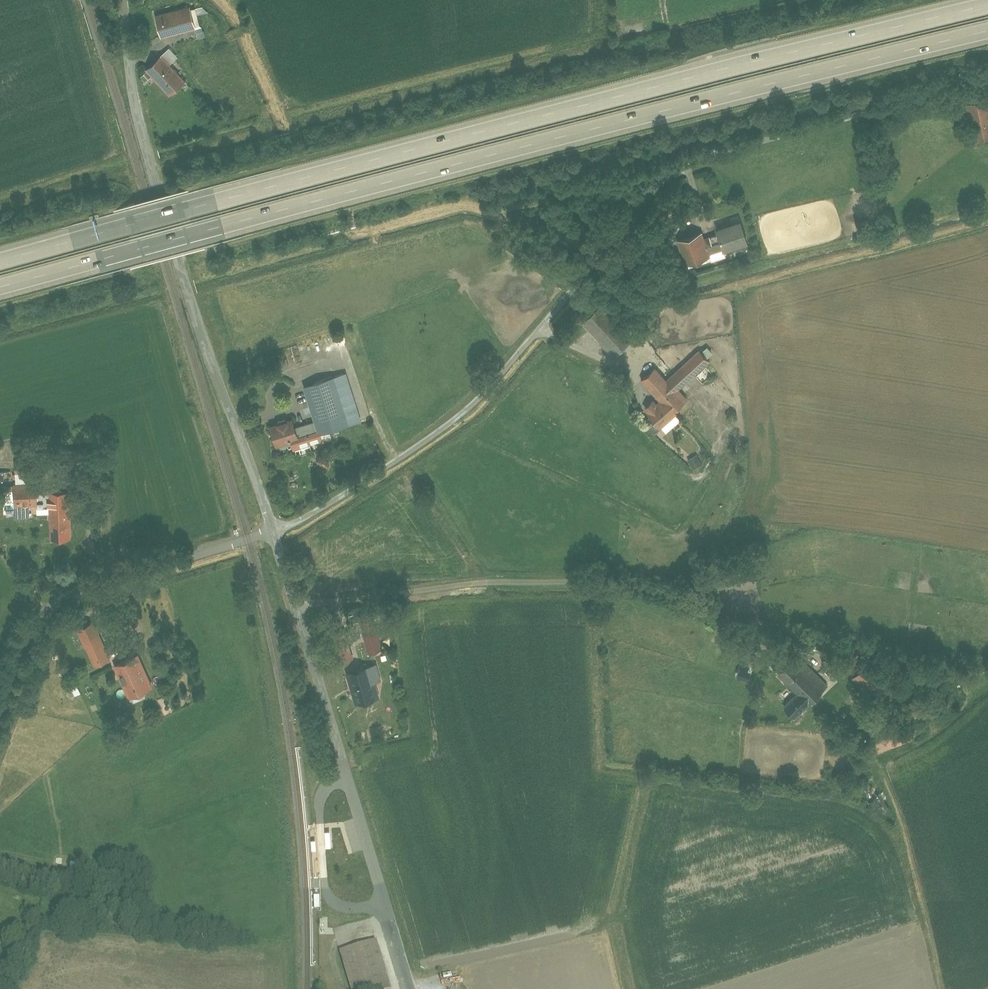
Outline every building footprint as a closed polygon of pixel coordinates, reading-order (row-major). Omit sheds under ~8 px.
[(194,5),(156,15),(162,38),(200,27),(194,5)] [(171,46),(145,69),(170,98),(186,84),(171,66),(181,58),(171,46)] [(966,105),(971,144),(987,141),(987,102),(966,105)] [(676,239),(684,266),(749,246),(741,220),(715,228),(717,234),(705,238),(703,231),(676,239)] [(605,302),(583,322),(615,356),(637,336),(605,302)] [(654,366),(640,380),(656,397),(643,409),(661,428),(689,401),(680,391),(695,377),(701,383),(712,373),(705,366),(711,360),(699,347),(666,379),(654,366)] [(346,376),(304,388),(319,436),(360,423),(346,376)] [(294,420),(270,426),(275,448),(300,442),(294,420)] [(697,453),(688,459),(694,469),(703,464),(697,453)] [(49,512),(50,541),(71,541),(69,490),(36,491),(35,458),(17,459),(18,485),(12,485),(14,518),(30,517),(30,513),(49,512)] [(368,653),(384,649),(373,609),(358,613),(368,653)] [(109,658),(94,624),(78,631),(93,665),(109,658)] [(338,652),(336,652),(338,662),(354,659),(347,628),(333,631),(338,652)] [(138,658),(117,667),(130,698),(151,690),(138,658)] [(790,664),(777,677),(795,696),(784,707),(795,721),(822,696),(790,664)] [(750,680),(753,670),(740,665),(736,676),(750,680)] [(864,665),(852,680),(874,696),(885,680),(864,665)] [(368,669),(348,675),(357,704),(376,699),(368,669)] [(71,696),(81,692),(78,685),(68,689),(71,696)] [(341,957),(351,988),(389,988),(376,947),(341,957)]
